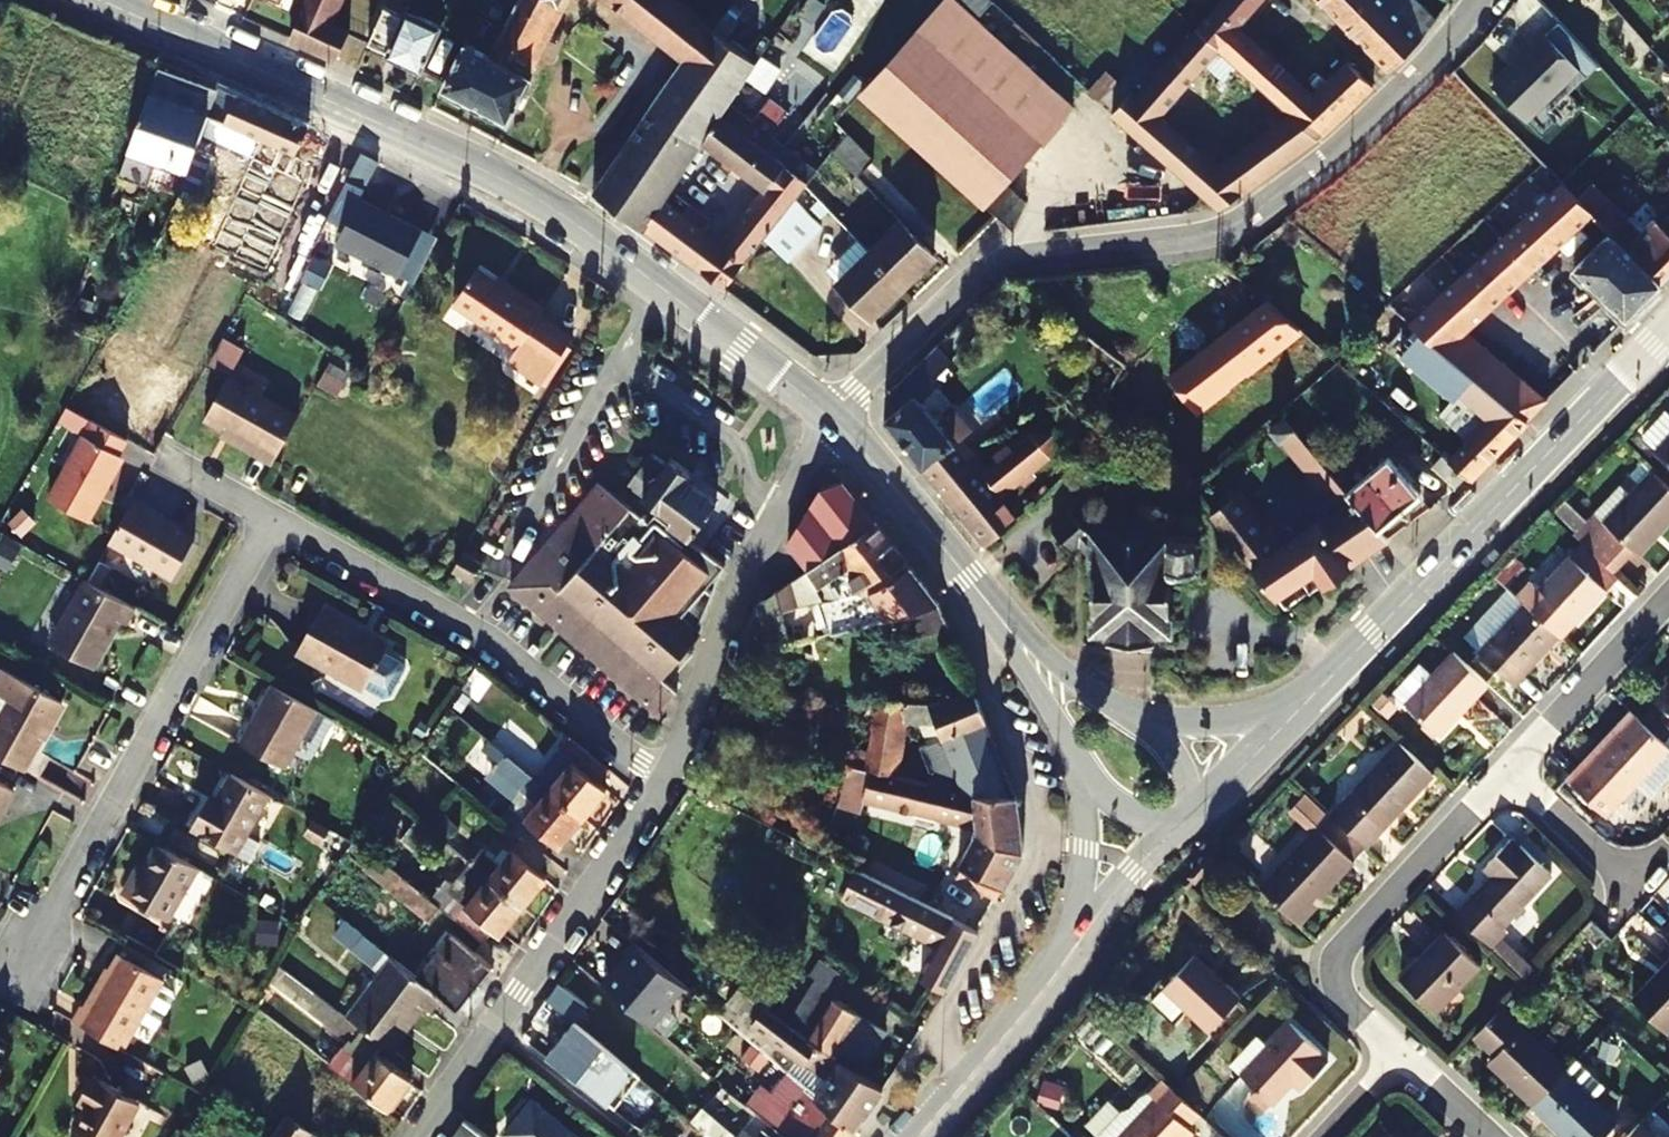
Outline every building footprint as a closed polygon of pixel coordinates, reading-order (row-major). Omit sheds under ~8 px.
[(289,40),(335,61),(348,31),(329,23),(338,0),(306,0),(289,40)] [(384,56),(421,73),(441,26),(421,17),(426,4),(416,0),(414,0),(409,12),(404,10),(402,17),(382,8),(366,45),(385,53),(384,56)] [(529,78),(520,73),(557,0),(519,0),(490,57),(465,45),(442,91),(507,124),(531,80),(529,78)] [(529,78),(569,0),(557,0),(520,73),(529,78)] [(682,59),(706,23),(677,0),(607,0),(682,59)] [(1014,230),(1026,201),(1007,184),(1074,109),(953,0),(945,0),(860,95),(1014,230)] [(989,0),(966,0),(981,14),(991,2),(989,0)] [(1196,30),(1241,70),(1282,109),(1318,140),(1374,88),(1348,62),(1314,94),(1240,28),(1265,0),(1223,0),(1196,30)] [(1424,41),(1418,35),(1384,0),(1319,0),(1390,72),(1424,41)] [(1418,0),(1384,0),(1418,35),(1436,18),(1418,0)] [(1598,65),(1559,22),(1493,86),(1526,122),(1578,71),(1585,77),(1598,65)] [(756,63),(706,23),(682,59),(663,86),(591,191),(608,203),(643,230),(664,199),(704,140),(720,115),(756,63)] [(1218,209),(1318,140),(1282,109),(1262,124),(1269,133),(1217,171),(1160,120),(1206,67),(1226,85),(1241,70),(1196,30),(1136,98),(1130,93),(1111,114),(1218,209)] [(153,162),(186,173),(198,138),(212,104),(217,91),(157,70),(120,176),(144,184),(153,162)] [(1098,101),(1116,83),(1104,72),(1087,91),(1098,101)] [(263,215),(273,196),(289,165),(307,129),(218,89),(217,91),(212,104),(198,138),(186,173),(181,187),(197,192),(212,157),(258,178),(244,203),(263,215)] [(765,190),(722,243),(664,199),(643,230),(723,288),(764,238),(795,201),(807,184),(783,165),(720,115),(704,140),(765,190)] [(858,179),(876,162),(847,133),(845,134),(832,152),(858,179)] [(797,147),(783,165),(807,184),(821,166),(797,147)] [(359,153),(346,179),(361,187),(366,184),(377,162),(359,153)] [(1659,162),(1668,173),(1668,153),(1659,162)] [(330,186),(289,165),(273,196),(324,221),(337,197),(328,190),(330,186)] [(1589,210),(1562,183),(1438,294),(1408,321),(1471,375),(1526,423),(1547,401),(1526,382),(1530,379),(1510,361),(1505,365),(1468,333),(1560,248),(1577,266),(1575,268),(1627,321),(1662,285),(1589,210)] [(405,299),(437,245),(346,192),(314,245),(405,299)] [(1059,229),(1172,215),(1169,195),(1057,210),(1059,229)] [(1668,234),(1653,219),(1639,232),(1604,196),(1589,210),(1662,285),(1668,278),(1668,234)] [(830,209),(821,200),(810,210),(819,219),(830,209)] [(795,201),(764,238),(789,263),(822,228),(795,201)] [(934,257),(900,223),(870,251),(904,285),(934,257)] [(857,238),(835,260),(847,273),(836,283),(870,318),(904,285),(870,251),(857,238)] [(1218,258),(1143,316),(1167,374),(1195,411),(1299,328),(1227,266),(1218,258)] [(836,283),(847,273),(835,260),(824,270),(836,283)] [(516,346),(513,351),(528,362),(522,370),(541,382),(571,337),(539,315),(543,308),(512,287),(510,291),(476,270),(453,304),(516,346)] [(1392,308),(1408,321),(1438,294),(1424,279),(1392,308)] [(1471,375),(1408,321),(1388,344),(1459,405),(1464,401),(1487,420),(1448,460),(1470,479),(1526,423),(1471,375)] [(229,372),(244,344),(223,333),(208,361),(229,372)] [(934,384),(930,380),(952,359),(937,344),(884,396),(883,420),(986,545),(1017,519),(997,495),(1003,489),(974,454),(967,459),(955,446),(972,430),(955,409),(938,424),(917,400),(934,384)] [(507,359),(522,370),(528,362),(513,351),(507,359)] [(253,446),(250,450),(272,463),(298,417),(229,378),(205,419),(253,446)] [(1210,517),(1274,599),(1301,581),(1313,572),(1323,586),(1388,543),(1378,531),(1346,493),(1282,415),(1267,428),(1333,511),(1290,541),(1278,525),(1261,538),(1231,499),(1210,517)] [(106,483),(122,455),(119,453),(128,438),(93,419),(58,483),(97,505),(109,485),(106,483)] [(1657,453),(1668,465),(1668,439),(1657,453)] [(703,587),(722,565),(686,539),(715,499),(688,479),(692,474),(671,458),(666,464),(650,452),(624,485),(655,511),(644,524),(595,483),(562,522),(568,527),(532,569),(527,564),(506,588),(601,668),(656,712),(670,695),(671,690),(659,679),(698,633),(696,631),(710,594),(703,587)] [(1455,488),(1466,476),(1448,460),(1443,456),(1432,467),(1455,488)] [(1420,495),(1389,458),(1346,493),(1378,531),(1420,495)] [(1639,554),(1668,521),(1668,487),(1651,472),(1583,544),(1613,570),(1634,549),(1639,554)] [(137,489),(184,524),(196,508),(149,473),(137,489)] [(787,545),(808,570),(873,525),(841,483),(820,488),(787,545)] [(134,496),(110,538),(172,574),(194,535),(161,516),(163,512),(134,496)] [(1579,535),(1589,527),(1571,508),(1561,516),(1579,535)] [(1077,547),(1088,558),(1086,634),(1100,633),(1107,640),(1107,644),(1152,642),(1157,634),(1171,633),(1170,572),(1197,572),(1198,535),(1156,534),(1154,528),(1148,519),(1138,513),(1127,513),(1117,518),(1113,522),(1109,532),(1106,533),(1106,518),(1089,517),(1089,532),(1069,511),(1049,529),(1071,552),(1077,547)] [(568,527),(562,522),(527,564),(532,569),(568,527)] [(875,524),(873,525),(808,570),(806,571),(816,589),(827,583),(837,598),(867,593),(887,582),(907,569),(908,569),(875,524)] [(1519,600),(1525,605),(1559,637),(1560,638),(1605,589),(1570,556),(1539,590),(1533,585),(1519,600)] [(831,634),(902,614),(936,605),(908,569),(907,569),(887,582),(867,593),(837,598),(822,602),(821,602),(831,634)] [(1313,572),(1301,581),(1311,594),(1323,586),(1313,572)] [(122,620),(128,623),(137,606),(88,579),(53,642),(95,665),(122,620)] [(827,583),(816,589),(822,602),(837,598),(827,583)] [(773,593),(778,610),(784,609),(778,590),(773,593)] [(759,602),(750,629),(780,618),(778,610),(773,593),(759,602)] [(946,629),(936,605),(902,614),(912,637),(946,629)] [(1513,685),(1559,637),(1525,605),(1479,654),(1513,685)] [(295,649),(334,672),(358,631),(352,627),(353,624),(320,606),(295,649)] [(787,645),(780,618),(750,629),(741,657),(787,645)] [(385,647),(358,631),(334,672),(362,688),(385,647)] [(1452,652),(1404,703),(1438,735),(1486,684),(1452,652)] [(0,719),(0,754),(25,768),(64,701),(4,667),(0,674),(0,692),(12,698),(0,719)] [(314,706),(271,683),(238,740),(281,765),(314,706)] [(1654,700),(1668,714),(1668,684),(1654,700)] [(853,765),(870,770),(892,775),(903,722),(920,722),(928,743),(941,738),(964,794),(970,795),(1014,795),(1003,769),(972,692),(931,702),(877,703),(869,751),(857,748),(853,765)] [(1581,762),(1565,778),(1607,817),(1642,779),(1653,791),(1668,773),(1668,748),(1631,712),(1619,726),(1621,729),(1587,767),(1581,762)] [(506,723),(490,742),(505,755),(521,735),(506,723)] [(466,751),(490,771),(521,795),(535,779),(505,755),(490,742),(480,734),(466,751)] [(819,757),(848,764),(854,742),(825,735),(819,757)] [(570,737),(535,779),(583,817),(607,789),(600,784),(611,771),(570,737)] [(1432,775),(1398,743),(1329,815),(1364,848),(1432,775)] [(964,794),(892,775),(870,770),(862,798),(961,821),(970,795),(964,794)] [(513,804),(521,795),(490,771),(483,779),(513,804)] [(190,826),(234,851),(267,793),(230,772),(209,809),(201,805),(190,826)] [(535,779),(521,795),(513,804),(500,819),(508,825),(541,852),(551,841),(558,847),(583,817),(535,779)] [(2,803),(7,805),(15,789),(0,780),(0,807),(2,803)] [(1022,850),(1014,795),(970,795),(961,821),(975,825),(957,865),(1002,889),(1022,850)] [(899,822),(902,809),(864,799),(860,812),(899,822)] [(421,824),(444,843),(457,826),(433,807),(421,824)] [(551,860),(541,852),(508,825),(487,852),(483,849),(470,864),(521,907),(546,877),(540,873),(551,860)] [(1259,888),(1300,926),(1324,901),(1320,896),(1353,861),(1317,827),(1259,888)] [(1455,915),(1491,949),(1508,931),(1502,926),(1551,874),(1521,845),(1519,848),(1511,840),(1487,865),(1496,872),(1455,915)] [(123,892),(168,918),(198,865),(157,841),(138,876),(134,873),(123,892)] [(428,920),(440,907),(432,900),(375,854),(363,868),(428,920)] [(498,935),(521,907),(470,864),(452,887),(446,882),(432,900),(440,907),(482,941),(492,930),(498,935)] [(945,990),(978,931),(945,914),(855,870),(842,898),(940,946),(923,977),(945,990)] [(961,882),(945,914),(978,931),(996,899),(961,882)] [(1597,946),(1606,936),(1590,921),(1581,931),(1597,946)] [(1668,943),(1668,925),(1660,935),(1668,943)] [(1436,1012),(1480,965),(1445,932),(1401,979),(1436,1012)] [(354,948),(382,970),(391,957),(364,935),(354,948)] [(453,935),(417,978),(442,998),(457,1010),(493,966),(453,935)] [(598,979),(653,1021),(686,978),(632,936),(598,979)] [(74,1021),(122,1048),(140,1018),(157,1028),(176,994),(174,987),(162,978),(119,954),(87,1009),(83,1006),(74,1021)] [(1163,986),(1209,1030),(1239,999),(1193,955),(1163,986)] [(382,970),(347,1016),(382,1042),(390,1049),(406,1029),(409,1029),(424,1008),(431,1012),(442,998),(417,978),(391,957),(382,970)] [(845,976),(819,960),(811,974),(815,978),(785,1023),(858,1072),(884,1033),(831,999),(845,976)] [(1632,1000),(1667,1032),(1668,1030),(1668,960),(1632,1000)] [(375,1051),(382,1042),(347,1016),(277,963),(269,977),(308,1006),(348,1037),(342,1045),(329,1063),(387,1108),(410,1078),(375,1051)] [(275,996),(342,1045),(348,1037),(308,1006),(269,977),(264,987),(276,994),(275,996)] [(558,984),(545,1000),(571,1021),(573,1023),(586,1006),(558,984)] [(263,1014),(275,996),(276,994),(264,987),(253,1007),(263,1014)] [(786,1074),(831,1112),(853,1132),(882,1088),(858,1072),(785,1023),(741,990),(728,1007),(798,1059),(786,1074)] [(561,1034),(571,1021),(545,1000),(535,1014),(561,1034)] [(1487,1063),(1532,1105),(1564,1072),(1567,1069),(1500,1006),(1472,1036),(1494,1056),(1487,1063)] [(1321,1051),(1290,1022),(1241,1075),(1272,1104),(1297,1078),(1305,1085),(1327,1061),(1320,1054),(1321,1051)] [(548,1059),(608,1107),(635,1075),(575,1024),(548,1059)] [(13,1050),(0,1041),(0,1074),(13,1050)] [(1564,1072),(1532,1105),(1566,1136),(1604,1136),(1618,1123),(1564,1072)] [(80,1095),(87,1098),(82,1107),(65,1136),(67,1136),(118,1136),(137,1104),(90,1076),(80,1095)] [(1193,1132),(1187,1126),(1199,1114),(1162,1080),(1149,1094),(1155,1100),(1135,1121),(1124,1110),(1099,1136),(1188,1136),(1193,1132)] [(683,1113),(695,1123),(710,1103),(699,1093),(683,1113)] [(75,1102),(82,1107),(87,1098),(80,1095),(75,1102)] [(788,1136),(789,1136),(849,1136),(853,1132),(831,1112),(816,1133),(783,1112),(780,1116),(756,1095),(747,1106),(788,1136)] [(532,1101),(504,1136),(576,1136),(532,1101)] [(311,1131),(288,1113),(270,1136),(307,1136),(311,1131)] [(452,1136),(492,1136),(465,1118),(452,1136)] [(1638,1122),(1624,1136),(1654,1136),(1638,1122)] [(1393,1135),(1392,1136),(1380,1124),(1368,1136),(1396,1136),(1393,1135)]
